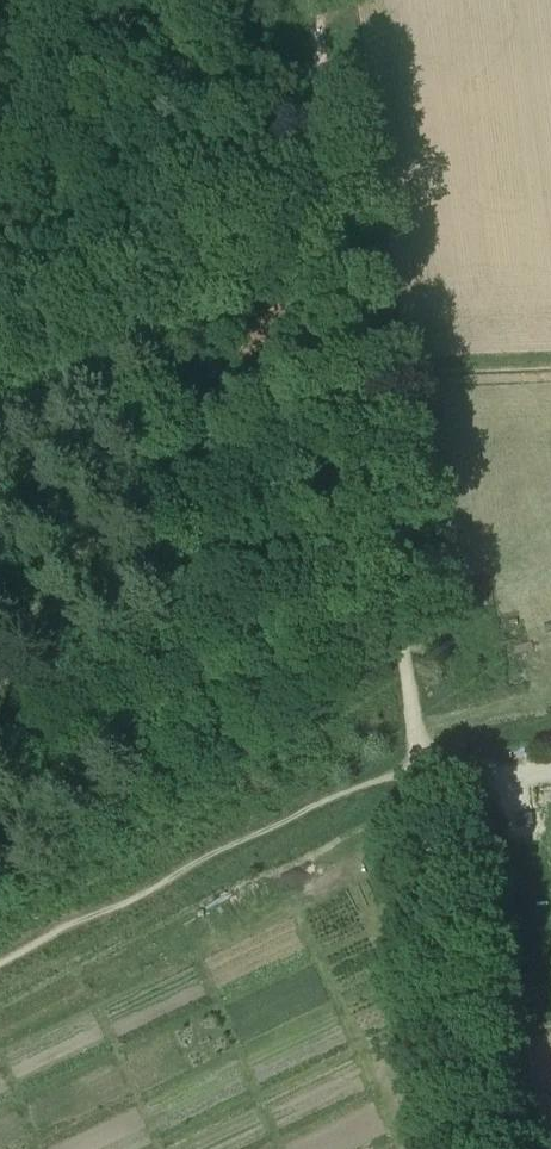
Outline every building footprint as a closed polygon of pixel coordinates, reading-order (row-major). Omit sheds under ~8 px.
[(532,814),(517,816),(518,828),(533,826),(532,814)]
